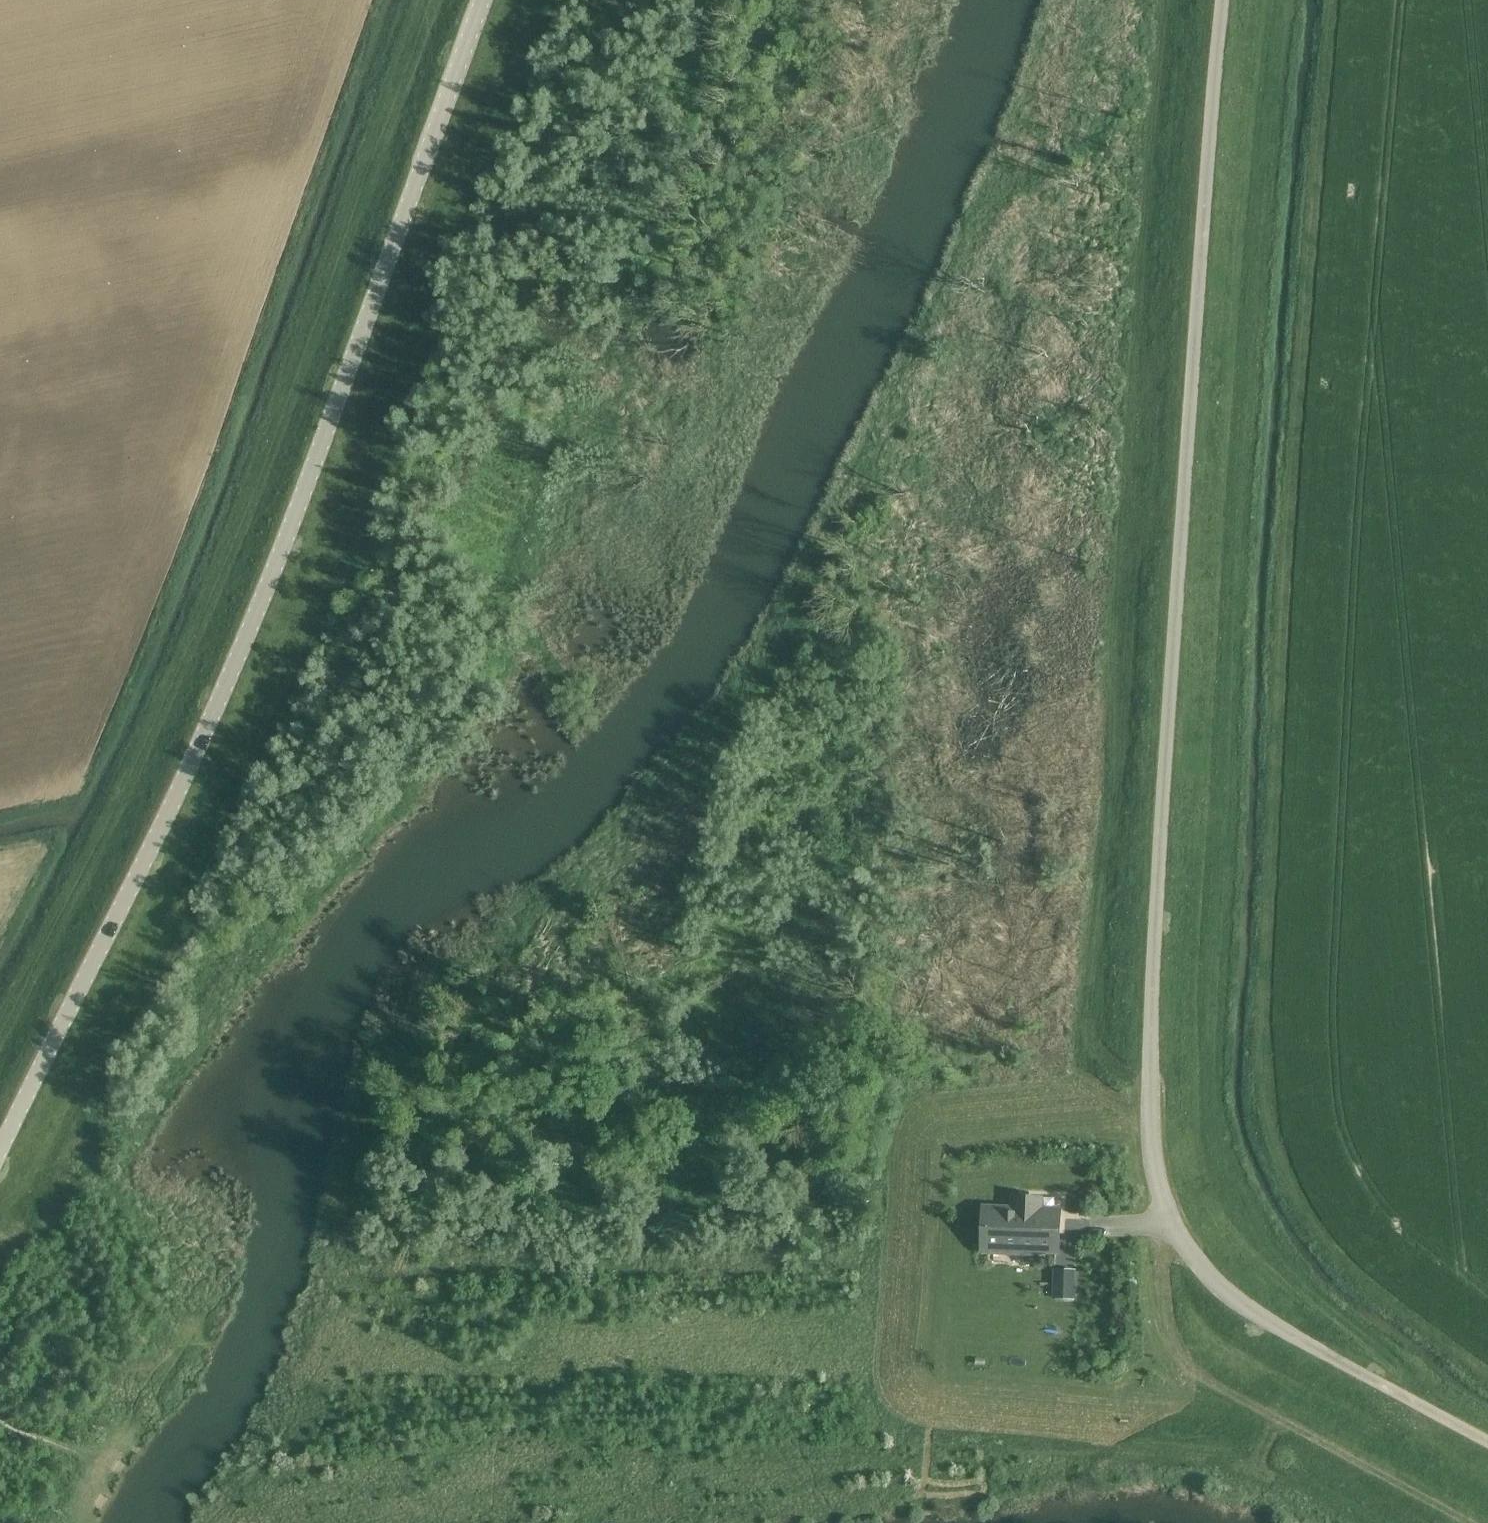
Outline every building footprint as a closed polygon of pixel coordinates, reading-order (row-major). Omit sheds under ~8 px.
[(1012,1203),(983,1202),(982,1250),(1063,1253),(1064,1202),(1044,1202),(1045,1192),(1013,1191),(1012,1203)] [(1075,1263),(1054,1264),(1055,1296),(1075,1296),(1075,1263)]
